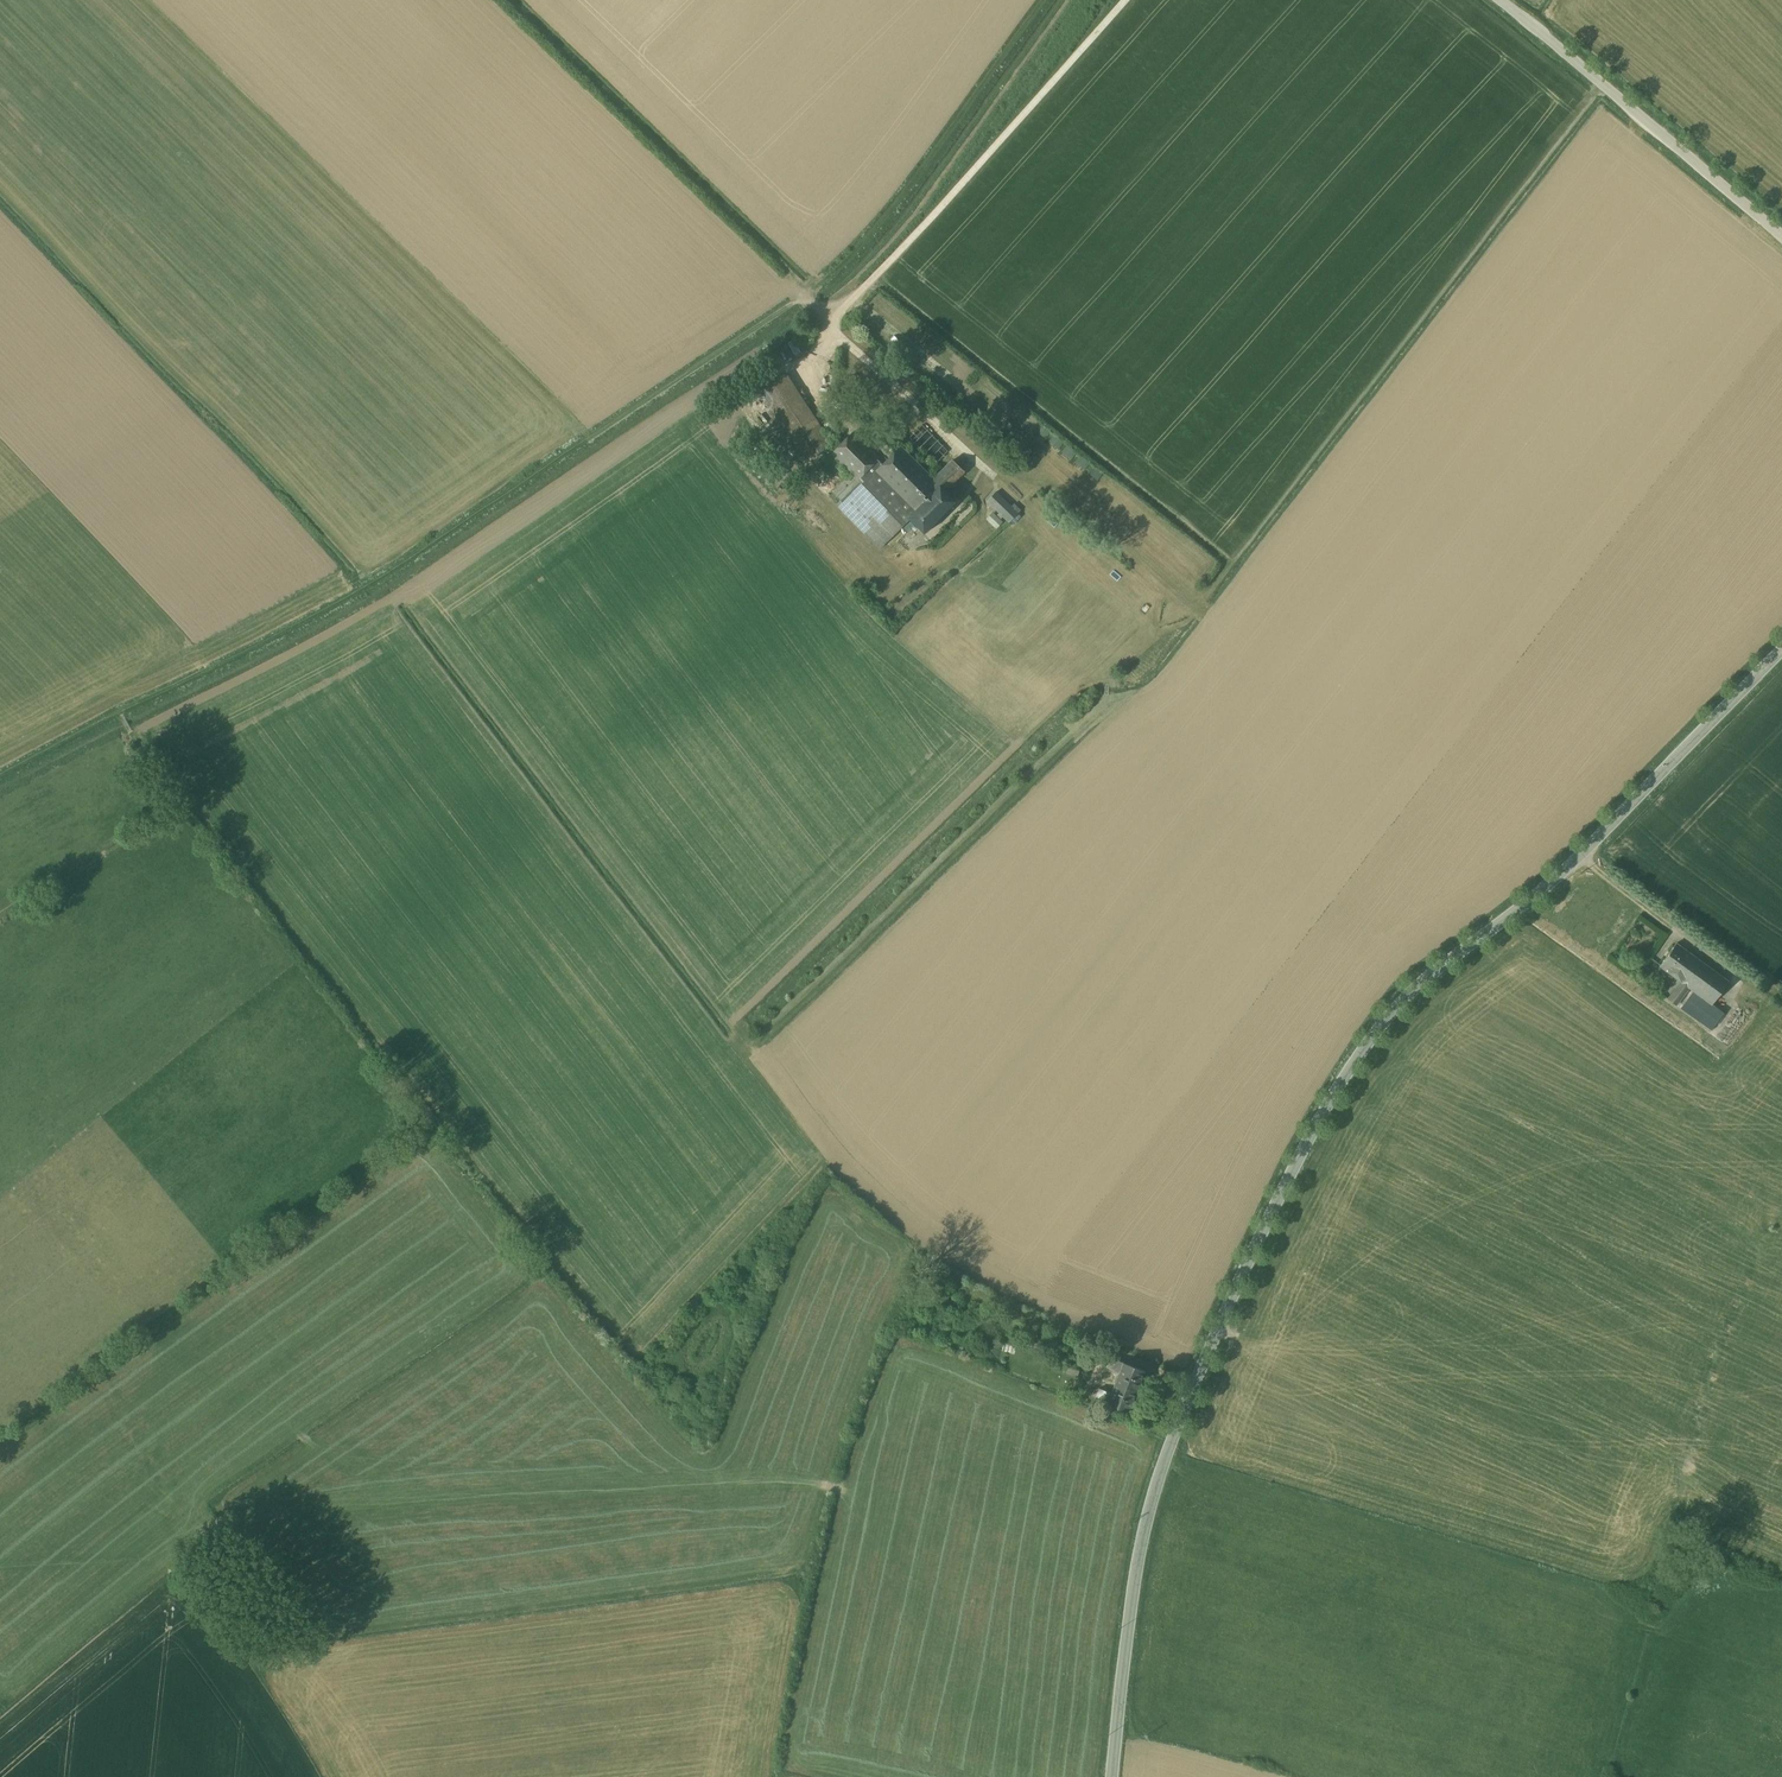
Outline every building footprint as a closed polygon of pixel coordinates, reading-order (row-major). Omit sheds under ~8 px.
[(797,356),(803,353),(797,339),(791,342),(797,356)] [(834,445),(787,373),(760,391),(807,462),(834,445)] [(1042,423),(1037,430),(1045,436),(1050,429),(1042,423)] [(949,452),(924,426),(922,425),(910,437),(936,464),(949,452)] [(854,431),(845,440),(831,454),(849,474),(832,491),(840,500),(836,505),(879,550),(909,521),(923,535),(958,501),(949,489),(966,473),(954,459),(934,478),(901,446),(880,462),(879,460),(881,457),(854,431)] [(1053,433),(1049,443),(1061,447),(1065,438),(1053,433)] [(1065,444),(1062,452),(1074,456),(1077,448),(1065,444)] [(1076,460),(1086,468),(1091,461),(1081,454),(1076,460)] [(1098,477),(1102,469),(1093,465),(1089,473),(1098,477)] [(997,491),(987,501),(1010,522),(1019,512),(997,491)] [(998,528),(1004,521),(994,512),(987,519),(998,528)] [(1728,982),(1676,943),(1660,966),(1681,982),(1689,988),(1712,1004),(1728,982)] [(1645,965),(1637,976),(1643,981),(1652,970),(1645,965)] [(1681,982),(1668,999),(1676,1006),(1689,988),(1681,982)] [(1712,1004),(1689,988),(1676,1006),(1712,1030),(1724,1013),(1712,1004)] [(1656,1067),(1647,1079),(1655,1084),(1663,1072),(1656,1067)] [(1123,1362),(1112,1358),(1108,1368),(1119,1373),(1123,1362)] [(1144,1371),(1123,1362),(1119,1373),(1115,1383),(1136,1391),(1144,1371)] [(1079,1371),(1069,1367),(1067,1373),(1077,1377),(1079,1371)] [(1136,1391),(1115,1383),(1111,1393),(1107,1403),(1128,1411),(1136,1391)] [(1111,1393),(1100,1388),(1095,1399),(1107,1403),(1111,1393)]
